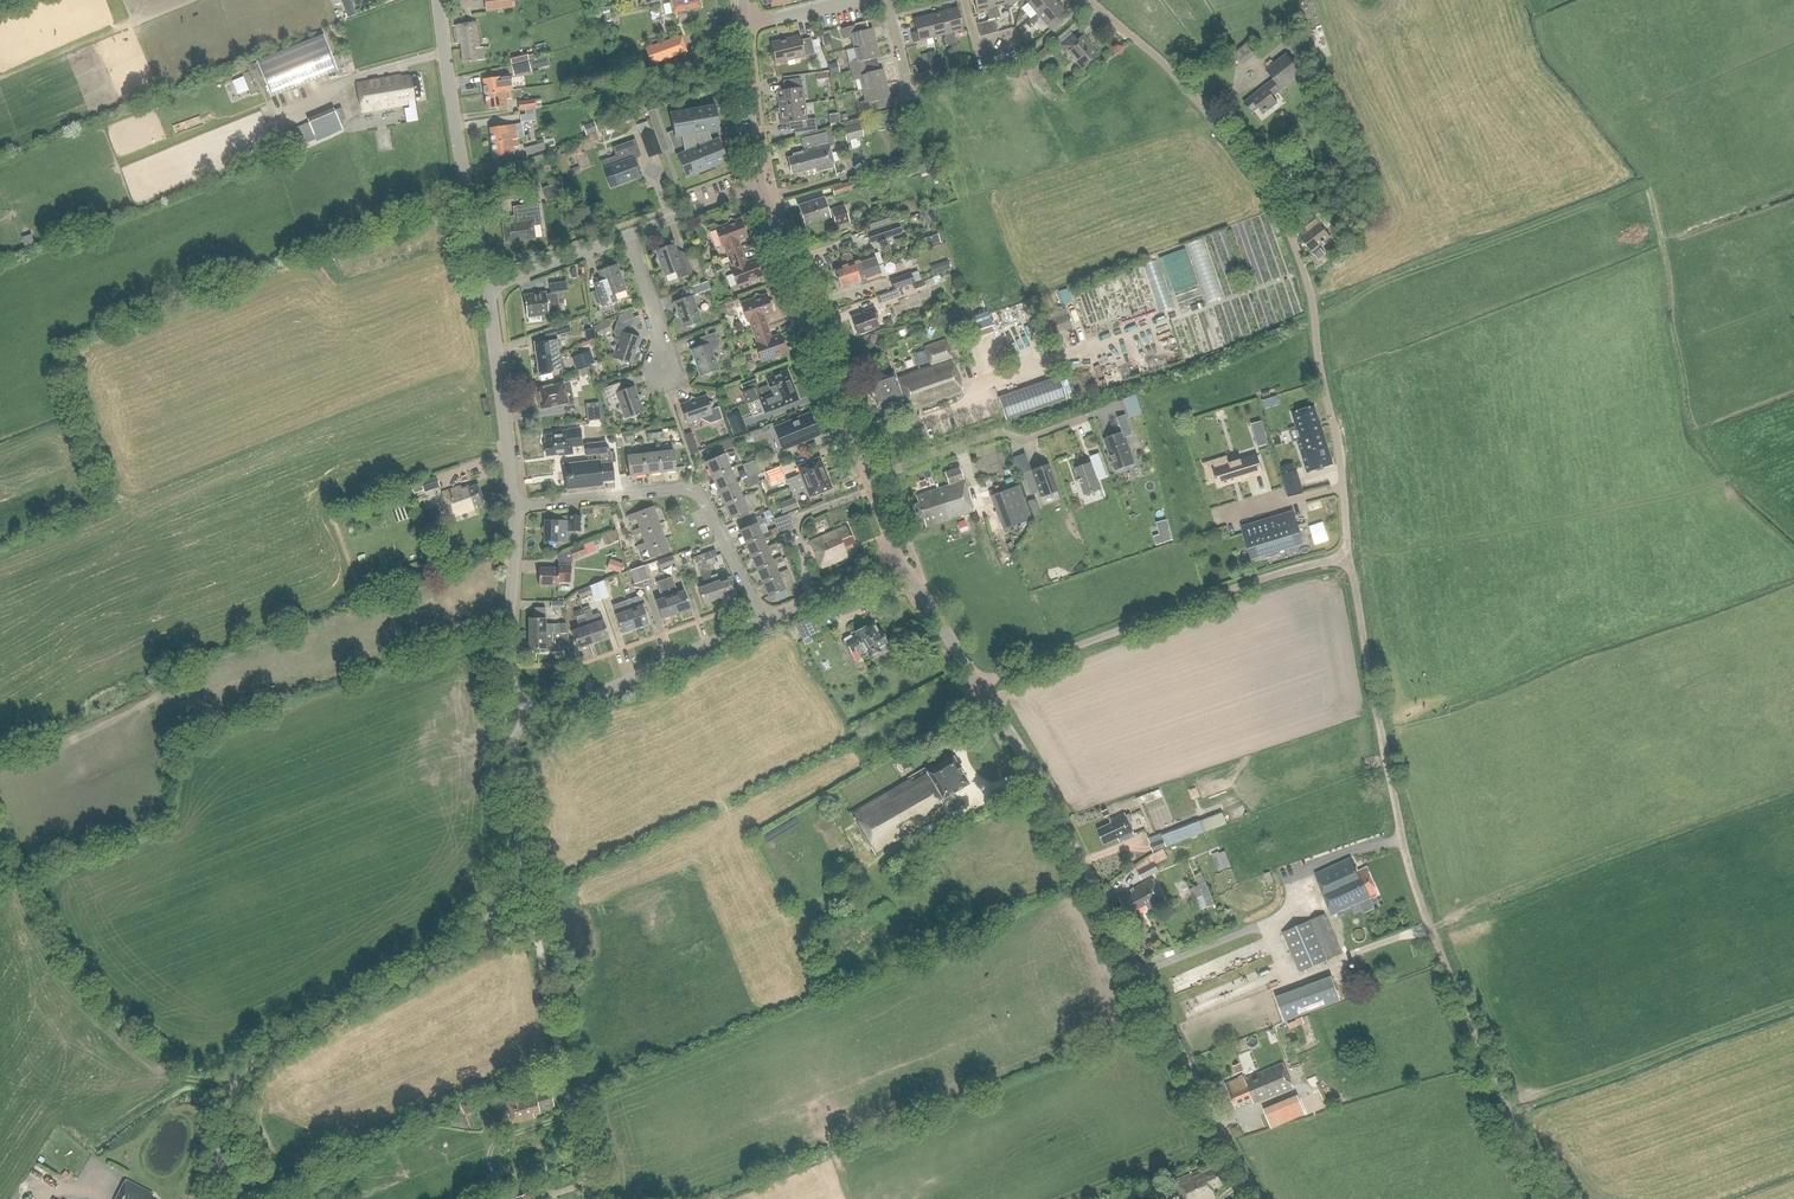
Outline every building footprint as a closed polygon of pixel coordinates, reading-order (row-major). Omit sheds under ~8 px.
[(352,0),(348,0),(343,2),(349,19),(358,15),(352,0)] [(487,11),(513,7),(512,0),(485,0),(487,11)] [(670,3),(662,4),(665,15),(701,7),(699,0),(669,0),(670,3)] [(994,18),(989,0),(974,0),(977,12),(988,9),(988,11),(987,13),(989,20),(994,18)] [(994,18),(1000,17),(998,11),(996,9),(995,7),(1005,4),(1004,0),(989,0),(994,18)] [(1026,1),(1037,14),(1054,0),(1025,0),(1026,1)] [(1055,0),(1054,0),(1037,14),(1029,21),(1032,25),(1037,21),(1038,19),(1039,17),(1047,26),(1057,17),(1064,11),(1055,0)] [(957,8),(943,12),(951,44),(956,42),(955,36),(952,35),(952,33),(963,30),(957,8)] [(943,12),(928,16),(933,38),(944,35),(945,38),(944,39),(945,45),(951,44),(943,12)] [(919,41),(933,38),(928,16),(913,20),(916,32),(911,33),(914,42),(919,41)] [(1057,17),(1047,26),(1050,30),(1060,21),(1057,17)] [(997,33),(994,18),(989,20),(989,22),(977,25),(981,37),(997,33)] [(476,23),(452,26),(455,44),(460,43),(463,63),(484,60),(482,48),(480,48),(476,23)] [(851,38),(854,49),(876,43),(872,29),(856,33),(854,26),(841,29),(843,39),(851,38)] [(822,35),(825,46),(832,44),(830,33),(822,35)] [(323,35),(256,62),(271,98),(337,71),(323,35)] [(1071,35),(1058,45),(1064,52),(1067,50),(1082,69),(1098,56),(1082,36),(1076,41),(1071,35)] [(681,36),(645,49),(651,65),(687,52),(681,36)] [(800,36),(770,43),(775,64),(805,57),(805,56),(814,54),(814,53),(813,48),(810,38),(801,40),(800,36)] [(859,79),(862,90),(886,84),(883,69),(867,73),(864,61),(879,57),(876,43),(854,49),(856,60),(849,62),(854,80),(859,79)] [(1230,55),(1235,62),(1242,57),(1244,61),(1255,54),(1247,43),(1230,55)] [(1048,46),(1036,56),(1043,64),(1055,54),(1048,46)] [(511,62),(527,60),(527,53),(511,54),(511,62)] [(1266,71),(1274,80),(1244,103),(1252,113),(1259,108),(1263,114),(1277,103),(1273,97),(1302,74),(1286,55),(1266,71)] [(937,58),(927,61),(929,67),(938,64),(937,58)] [(836,62),(828,64),(831,76),(836,75),(836,73),(839,72),(836,62)] [(254,63),(247,65),(253,79),(259,77),(254,63)] [(409,74),(356,84),(361,112),(406,104),(405,100),(421,97),(418,77),(411,79),(409,74)] [(508,76),(483,80),(485,95),(505,92),(510,91),(508,76)] [(777,91),(779,108),(805,104),(801,79),(783,81),(784,90),(777,91)] [(890,98),(886,84),(862,90),(865,101),(860,102),(863,114),(876,110),(874,102),(890,98)] [(505,92),(485,95),(487,109),(507,106),(506,99),(511,99),(510,91),(505,92)] [(519,110),(524,109),(533,108),(535,107),(534,99),(517,101),(519,110)] [(807,119),(805,104),(779,108),(781,124),(788,123),(790,131),(794,130),(808,128),(807,119)] [(676,155),(685,179),(727,162),(717,139),(716,139),(713,131),(719,130),(714,105),(670,113),(674,138),(681,137),(682,145),(678,146),(679,150),(683,149),(684,152),(676,155)] [(307,124),(295,129),(303,146),(315,140),(316,142),(330,136),(343,130),(333,108),(317,115),(305,120),(307,124)] [(535,120),(533,108),(524,109),(525,114),(519,115),(520,122),(535,120)] [(418,109),(404,111),(406,122),(419,120),(418,109)] [(668,149),(653,109),(646,112),(662,151),(668,149)] [(832,114),(829,119),(830,124),(840,123),(838,114),(832,114)] [(807,119),(808,128),(794,130),(795,136),(817,129),(816,118),(807,119)] [(594,122),(583,126),(586,135),(597,131),(594,122)] [(860,124),(843,129),(846,141),(864,137),(860,124)] [(513,155),(512,148),(518,147),(515,125),(490,128),(493,158),(513,155)] [(650,130),(639,134),(647,158),(660,154),(652,129),(650,130)] [(787,158),(791,175),(814,169),(815,173),(834,168),(826,133),(801,139),(804,151),(792,154),(792,157),(787,158)] [(525,148),(526,154),(545,149),(542,139),(535,140),(537,144),(525,148)] [(610,188),(617,185),(640,177),(632,156),(639,154),(634,140),(613,148),(616,156),(601,162),(607,178),(610,188)] [(571,169),(573,175),(579,172),(577,167),(571,169)] [(852,181),(832,187),(834,194),(854,188),(852,181)] [(545,186),(545,197),(556,196),(555,186),(545,186)] [(822,198),(798,206),(805,226),(833,217),(836,225),(850,221),(844,205),(827,211),(822,198)] [(509,216),(510,224),(502,226),(505,243),(535,239),(533,225),(541,224),(538,202),(511,206),(512,216),(509,216)] [(1315,216),(1314,214),(1306,221),(1307,222),(1304,225),(1309,231),(1300,238),(1317,259),(1324,253),(1319,247),(1330,238),(1325,230),(1331,225),(1320,212),(1315,216)] [(892,214),(866,222),(869,230),(894,222),(892,214)] [(724,246),(728,257),(742,252),(737,241),(747,238),(744,232),(747,228),(742,226),(740,220),(734,222),(730,220),(727,225),(715,229),(722,247),(724,246)] [(898,222),(867,232),(871,243),(902,233),(898,222)] [(938,234),(925,238),(927,247),(941,242),(938,234)] [(1204,238),(1190,242),(1193,254),(1208,251),(1204,238)] [(657,257),(655,262),(659,264),(664,277),(675,273),(678,279),(692,274),(687,259),(679,261),(674,245),(668,247),(663,245),(661,249),(656,251),(657,257)] [(728,257),(732,268),(730,269),(737,287),(749,282),(754,284),(756,279),(762,277),(759,272),(762,267),(757,265),(755,259),(746,263),(742,252),(728,257)] [(837,279),(848,276),(848,277),(877,266),(872,253),(852,261),(850,255),(847,254),(841,256),(840,258),(843,267),(834,270),(837,279)] [(1158,259),(1145,264),(1156,293),(1169,288),(1158,259)] [(948,261),(940,263),(943,272),(950,269),(948,261)] [(593,284),(601,307),(616,302),(614,295),(625,291),(621,278),(623,273),(618,271),(616,266),(611,267),(606,265),(604,270),(598,272),(601,281),(593,284)] [(837,279),(840,289),(849,286),(850,288),(868,281),(869,283),(881,279),(877,266),(848,277),(848,276),(837,279)] [(911,273),(889,280),(893,290),(914,283),(911,273)] [(566,281),(550,283),(551,292),(567,290),(566,281)] [(924,281),(914,284),(916,289),(925,286),(925,285),(924,281)] [(707,282),(692,287),(695,295),(710,290),(707,282)] [(1072,301),(1067,288),(1058,291),(1063,305),(1072,301)] [(897,289),(876,296),(878,303),(899,296),(897,289)] [(556,294),(545,296),(545,293),(531,295),(532,298),(524,299),(527,318),(548,315),(548,312),(558,311),(556,294)] [(749,321),(753,333),(767,328),(763,317),(772,313),(770,308),(772,303),(768,301),(766,295),(760,297),(755,295),(753,300),(740,304),(747,322),(749,321)] [(696,309),(692,296),(673,303),(682,328),(688,326),(693,328),(695,324),(700,322),(698,316),(701,311),(696,309)] [(951,325),(971,317),(969,313),(966,304),(946,311),(949,320),(951,325)] [(864,312),(864,314),(851,319),(857,334),(877,327),(874,319),(877,317),(874,309),(864,312)] [(1065,309),(1045,316),(1052,334),(1072,328),(1065,309)] [(630,364),(639,339),(628,335),(630,328),(633,319),(631,312),(618,317),(616,323),(613,333),(616,340),(618,341),(616,346),(612,348),(614,352),(612,358),(618,360),(620,365),(625,362),(630,364)] [(991,325),(987,314),(974,319),(979,330),(991,325)] [(893,325),(891,318),(883,320),(886,327),(893,325)] [(606,321),(594,326),(598,334),(610,329),(606,321)] [(568,325),(543,332),(545,339),(570,332),(568,325)] [(770,339),(767,328),(753,333),(757,343),(754,344),(761,362),(774,358),(778,360),(780,355),(786,353),(784,348),(786,343),(782,341),(780,335),(770,339)] [(699,339),(702,347),(691,351),(699,376),(705,374),(710,376),(712,371),(717,369),(715,364),(718,359),(713,357),(711,352),(716,350),(719,344),(715,333),(699,339)] [(536,358),(552,356),(557,355),(557,356),(559,356),(557,340),(534,343),(536,358)] [(903,375),(910,396),(901,399),(906,413),(963,393),(951,358),(952,358),(946,342),(925,350),(930,366),(903,375)] [(1113,344),(1099,348),(1107,381),(1121,378),(1113,344)] [(585,353),(571,358),(575,369),(593,362),(590,353),(585,355),(585,353)] [(557,355),(552,356),(536,358),(538,373),(561,370),(559,356),(557,356),(557,355)] [(587,367),(579,370),(581,377),(589,374),(587,367)] [(758,399),(792,386),(786,372),(766,380),(768,386),(756,391),(755,389),(744,393),(748,403),(758,399)] [(903,375),(895,378),(894,374),(868,383),(877,407),(901,399),(910,396),(903,375)] [(742,388),(757,382),(755,375),(739,381),(742,388)] [(1003,418),(1065,401),(1059,376),(997,393),(1003,418)] [(566,403),(567,407),(575,405),(570,381),(537,389),(541,409),(566,403)] [(619,384),(603,389),(608,402),(614,405),(619,404),(620,407),(618,411),(622,413),(624,419),(630,417),(635,419),(637,414),(642,412),(633,387),(622,391),(619,384)] [(764,414),(798,400),(792,386),(758,399),(764,414)] [(1129,416),(1143,412),(1137,393),(1123,397),(1129,416)] [(1276,396),(1262,400),(1265,408),(1279,403),(1276,396)] [(718,407),(710,410),(710,409),(712,405),(707,403),(705,397),(680,406),(686,424),(699,419),(709,424),(722,419),(718,407)] [(585,404),(587,422),(601,420),(599,403),(585,404)] [(1315,407),(1292,414),(1296,428),(1295,428),(1299,441),(1297,441),(1307,473),(1333,465),(1315,407)] [(739,412),(727,416),(730,424),(742,420),(739,412)] [(783,449),(817,435),(809,414),(774,428),(783,449)] [(1125,415),(1117,417),(1122,432),(1105,438),(1116,471),(1134,464),(1129,452),(1125,453),(1123,447),(1127,446),(1124,438),(1132,435),(1125,415)] [(1255,429),(1253,430),(1258,446),(1268,443),(1261,422),(1253,424),(1255,429)] [(558,435),(545,437),(546,443),(547,455),(559,454),(572,452),(572,448),(582,446),(580,428),(568,430),(568,431),(558,432),(558,435)] [(698,453),(691,433),(683,436),(690,456),(698,453)] [(633,435),(625,436),(626,443),(634,443),(633,435)] [(733,438),(721,442),(724,451),(736,447),(733,438)] [(597,455),(598,462),(563,466),(566,489),(603,484),(603,482),(614,480),(611,453),(610,453),(609,450),(607,450),(606,442),(584,445),(586,456),(597,455)] [(657,453),(660,473),(676,471),(673,451),(657,453)] [(660,473),(657,453),(642,455),(644,475),(660,473)] [(1102,489),(1098,479),(1107,476),(1099,453),(1090,457),(1092,462),(1074,468),(1078,480),(1084,478),(1086,484),(1082,485),(1085,495),(1102,489)] [(711,477),(730,469),(723,454),(705,462),(711,477)] [(642,455),(627,457),(629,477),(644,475),(642,455)] [(1233,469),(1219,473),(1224,488),(1238,484),(1238,483),(1242,482),(1243,484),(1252,481),(1252,480),(1268,475),(1262,457),(1232,466),(1233,469)] [(791,488),(825,474),(819,459),(798,467),(801,476),(788,481),(791,488)] [(755,460),(742,465),(747,479),(744,480),(748,488),(759,483),(756,476),(761,474),(755,460)] [(1020,469),(1027,491),(1035,488),(1037,494),(1055,488),(1045,460),(1020,469)] [(780,466),(765,472),(768,480),(783,475),(780,466)] [(916,496),(919,506),(915,508),(918,518),(923,517),(926,527),(974,511),(959,468),(944,473),(948,485),(916,496)] [(736,483),(730,469),(711,477),(717,491),(736,483)] [(1296,471),(1281,475),(1284,483),(1298,478),(1296,471)] [(831,489),(825,474),(791,488),(793,494),(807,489),(810,497),(831,489)] [(435,476),(409,486),(412,493),(421,490),(423,493),(439,486),(435,476)] [(925,480),(918,482),(920,488),(927,486),(925,480)] [(743,499),(736,483),(717,491),(724,507),(743,499)] [(461,488),(460,486),(441,492),(450,518),(477,509),(476,506),(484,503),(477,485),(468,488),(467,486),(461,488)] [(1032,521),(1020,486),(991,496),(1003,530),(1032,521)] [(794,497),(779,504),(783,514),(798,507),(794,497)] [(1036,498),(1029,499),(1031,512),(1039,511),(1036,498)] [(748,512),(743,499),(724,507),(730,520),(748,512)] [(639,528),(632,531),(633,534),(659,524),(653,507),(626,516),(628,522),(636,519),(639,528)] [(1252,558),(1302,543),(1293,514),(1243,529),(1252,558)] [(788,515),(773,520),(778,534),(793,529),(788,515)] [(567,542),(568,531),(579,531),(579,517),(568,516),(568,522),(557,521),(544,521),(544,541),(567,542)] [(740,531),(746,546),(763,539),(772,535),(770,531),(761,535),(757,526),(766,523),(764,518),(755,522),(756,524),(751,526),(742,530),(740,531)] [(748,520),(739,524),(742,530),(751,526),(748,520)] [(1172,539),(1167,520),(1157,523),(1160,535),(1153,537),(1156,545),(1172,539)] [(637,546),(638,549),(664,539),(659,524),(633,534),(634,537),(641,534),(644,543),(637,546)] [(847,526),(810,542),(821,569),(847,557),(843,548),(854,543),(847,526)] [(594,546),(598,545),(596,539),(582,544),(583,545),(570,551),(573,559),(585,554),(586,555),(596,551),(594,546)] [(669,552),(664,539),(638,549),(639,552),(646,549),(650,559),(669,552)] [(752,560),(769,553),(778,549),(776,544),(767,548),(763,539),(746,546),(752,560)] [(702,554),(704,560),(712,557),(716,556),(714,550),(702,554)] [(758,573),(774,566),(783,562),(781,557),(772,561),(769,553),(752,560),(758,573)] [(694,564),(704,560),(702,554),(692,558),(694,564)] [(714,564),(722,562),(719,555),(716,556),(712,557),(714,564)] [(712,557),(704,560),(707,567),(714,564),(712,557)] [(672,558),(658,563),(659,568),(674,563),(672,558)] [(610,559),(607,568),(620,573),(623,564),(610,559)] [(635,567),(640,581),(648,578),(643,564),(635,567)] [(557,569),(539,568),(538,585),(558,585),(558,582),(570,582),(570,566),(558,566),(557,569)] [(763,586),(780,579),(789,575),(787,570),(778,574),(774,566),(758,573),(763,586)] [(633,583),(640,581),(635,567),(628,570),(633,583)] [(703,604),(718,599),(710,576),(711,576),(709,570),(700,573),(705,586),(698,589),(703,604)] [(728,578),(719,581),(717,574),(711,576),(710,576),(718,599),(733,594),(730,585),(728,578)] [(664,580),(675,614),(690,609),(683,591),(677,594),(671,578),(664,580)] [(784,590),(780,579),(763,586),(768,597),(784,590)] [(595,583),(600,598),(608,595),(602,580),(595,583)] [(661,619),(675,614),(664,580),(657,583),(662,599),(655,602),(661,619)] [(594,600),(600,598),(595,583),(589,585),(590,589),(577,594),(579,597),(591,593),(594,600)] [(634,628),(648,624),(638,597),(625,601),(634,628)] [(550,609),(560,609),(563,609),(563,601),(550,601),(550,604),(550,609)] [(621,633),(634,628),(625,601),(612,606),(621,633)] [(592,617),(588,606),(581,608),(584,619),(592,617)] [(584,619),(581,608),(573,611),(579,629),(572,632),(578,649),(593,643),(587,627),(584,619)] [(558,625),(545,625),(545,609),(534,609),(534,619),(529,619),(528,634),(567,634),(565,624),(558,624),(558,625)] [(795,623),(802,638),(810,634),(811,636),(822,630),(816,615),(810,618),(809,617),(795,623)] [(608,638),(602,621),(587,627),(593,643),(608,638)] [(851,639),(850,637),(844,640),(851,652),(855,650),(860,658),(867,654),(870,658),(879,652),(881,655),(888,651),(886,646),(887,645),(885,641),(885,639),(885,637),(884,636),(883,635),(882,634),(880,634),(879,632),(877,632),(872,623),(855,633),(856,636),(851,639)] [(543,650),(543,651),(552,651),(552,649),(563,649),(570,647),(567,634),(528,634),(528,649),(543,650)] [(875,855),(946,814),(939,801),(968,784),(953,757),(926,773),(924,769),(850,812),(875,855)] [(907,757),(900,762),(904,769),(912,765),(907,757)] [(1161,796),(1159,790),(1145,795),(1148,801),(1161,796)] [(1163,839),(1150,843),(1154,852),(1205,833),(1217,829),(1227,825),(1222,813),(1201,821),(1162,836),(1163,839)] [(1110,820),(1111,824),(1097,830),(1104,845),(1118,839),(1120,842),(1134,835),(1129,824),(1133,822),(1130,815),(1126,816),(1125,814),(1110,820)] [(1151,856),(1136,865),(1143,880),(1160,871),(1157,863),(1168,858),(1164,849),(1151,856)] [(1220,854),(1219,851),(1212,854),(1219,872),(1232,867),(1226,851),(1220,854)] [(1357,873),(1351,859),(1314,875),(1332,916),(1337,914),(1342,911),(1379,895),(1367,868),(1357,873)] [(1270,872),(1264,874),(1268,884),(1273,882),(1270,872)] [(1202,875),(1195,878),(1198,885),(1205,882),(1202,875)] [(1134,890),(1133,889),(1118,897),(1128,915),(1145,906),(1148,910),(1164,902),(1153,880),(1134,890)] [(1198,885),(1191,888),(1200,909),(1207,906),(1207,907),(1214,904),(1205,882),(1198,885)] [(1357,905),(1351,908),(1354,914),(1360,911),(1357,905)] [(1326,914),(1282,933),(1299,971),(1343,953),(1326,914)] [(1331,977),(1278,996),(1287,1021),(1340,1002),(1331,977)] [(1295,1021),(1288,1023),(1290,1029),(1297,1026),(1295,1021)] [(1241,1063),(1234,1066),(1237,1073),(1245,1070),(1241,1063)] [(1244,1080),(1243,1077),(1225,1084),(1235,1107),(1252,1100),(1254,1105),(1293,1088),(1283,1064),(1244,1080)] [(518,1090),(505,1093),(508,1102),(506,1103),(513,1125),(533,1119),(532,1114),(554,1107),(548,1087),(534,1091),(535,1094),(520,1098),(518,1090)] [(1298,1099),(1289,1102),(1295,1118),(1304,1114),(1298,1099)] [(461,1105),(465,1113),(474,1109),(470,1101),(461,1105)] [(1264,1126),(1278,1121),(1274,1111),(1261,1115),(1264,1126)] [(1175,1182),(1182,1198),(1214,1198),(1216,1198),(1212,1190),(1222,1185),(1213,1164),(1203,1168),(1203,1170),(1175,1182)] [(152,1194),(126,1180),(116,1198),(150,1198),(152,1194)]
